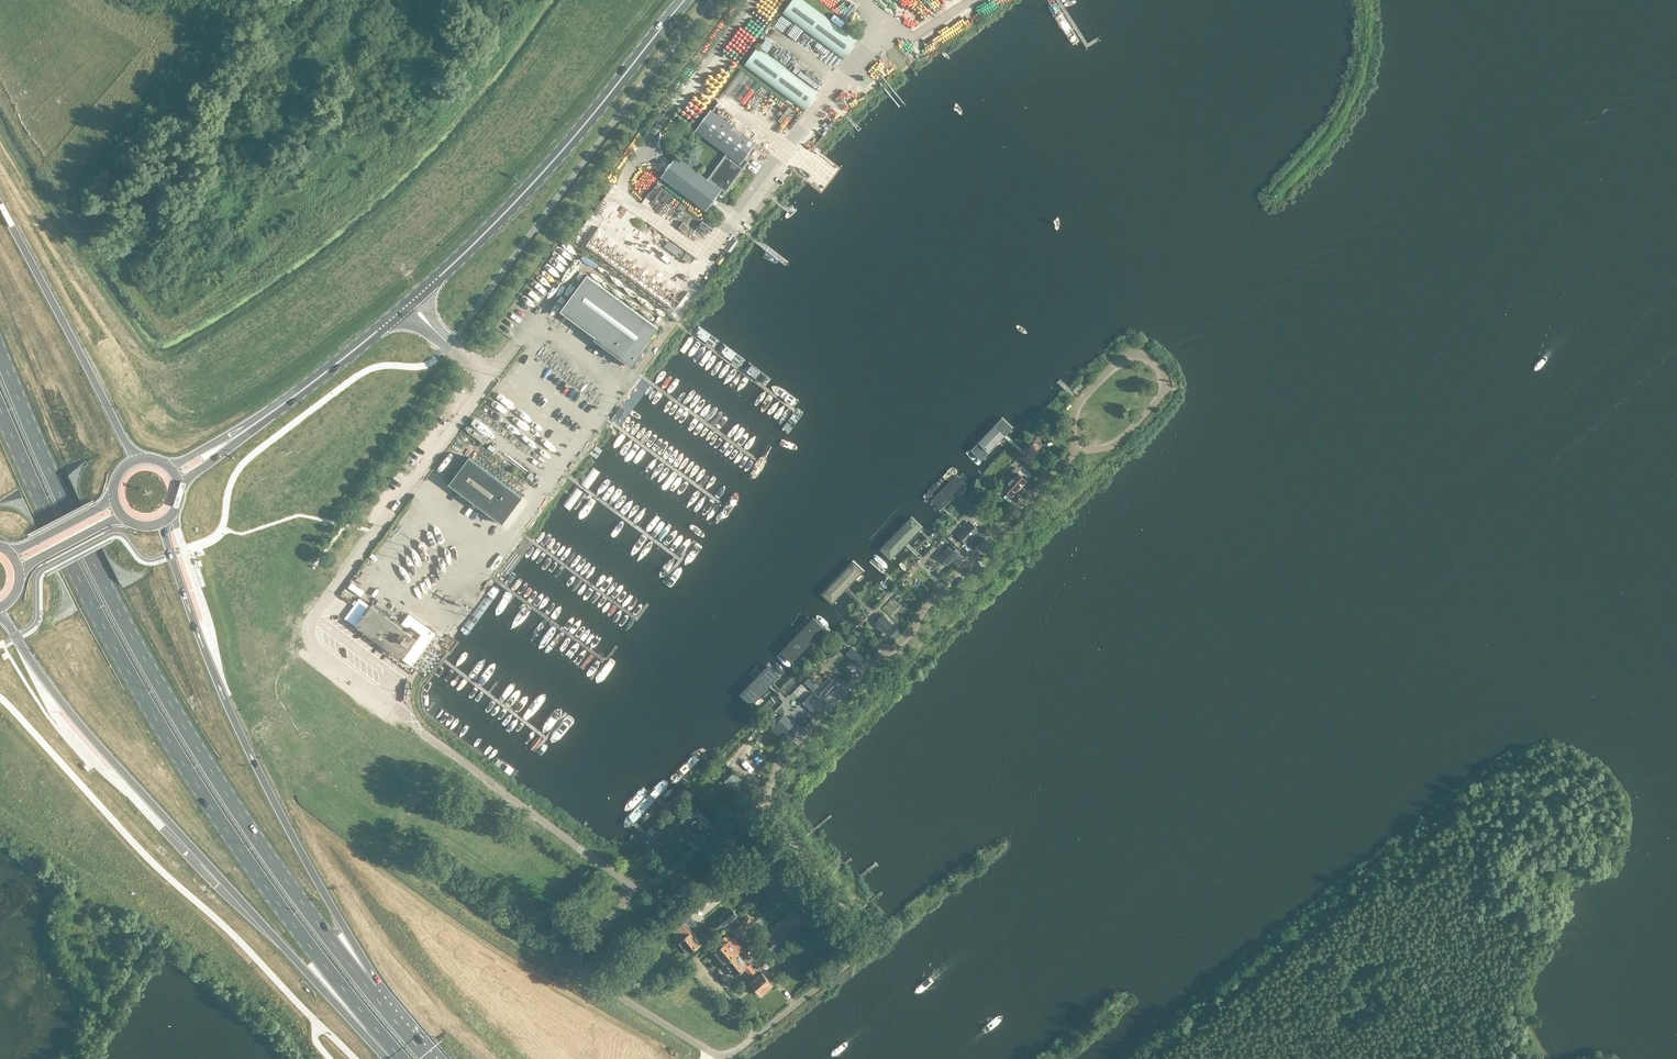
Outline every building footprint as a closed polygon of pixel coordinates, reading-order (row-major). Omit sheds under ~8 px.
[(803,0),(792,0),(782,14),(842,59),(857,40),(803,0)] [(778,33),(798,47),(805,37),(785,23),(778,33)] [(818,92),(758,46),(743,66),(804,111),(818,92)] [(676,156),(672,162),(664,172),(660,177),(706,211),(711,204),(716,197),(718,194),(722,197),(723,197),(727,191),(729,188),(733,184),(735,181),(738,176),(741,173),(743,170),(745,166),(748,164),(749,162),(745,159),(748,155),(752,150),(756,144),(755,143),(755,144),(711,110),(710,109),(710,110),(706,115),(695,130),(696,131),(696,130),(727,153),(726,155),(707,179),(697,171),(690,166),(677,157),(676,156)] [(767,113),(761,121),(768,127),(775,120),(767,113)] [(613,267),(672,310),(685,293),(638,259),(659,231),(647,222),(613,267)] [(679,227),(686,232),(689,227),(683,222),(679,227)] [(679,252),(673,263),(691,272),(696,262),(679,252)] [(640,353),(658,328),(587,275),(560,311),(596,337),(596,338),(632,364),(640,353)] [(613,417),(611,420),(612,421),(614,422),(615,423),(617,420),(618,421),(622,416),(618,413),(616,411),(612,417),(613,417)] [(995,419),(964,452),(976,463),(1006,430),(995,419)] [(523,497),(469,457),(449,484),(503,524),(523,497)] [(1026,481),(1018,474),(1003,489),(1011,496),(1026,481)] [(937,514),(963,486),(952,477),(927,505),(937,514)] [(1020,495),(1023,498),(1031,489),(1028,486),(1020,495)] [(921,529),(909,518),(878,552),(890,563),(921,529)] [(979,531),(971,523),(958,536),(966,544),(979,531)] [(952,544),(939,557),(947,565),(960,552),(952,544)] [(833,608),(864,573),(852,562),(820,597),(833,608)] [(487,571),(480,584),(485,587),(493,574),(487,571)] [(391,575),(386,587),(392,590),(397,578),(391,575)] [(392,601),(400,594),(401,595),(407,589),(402,583),(387,595),(392,601)] [(354,609),(362,612),(364,606),(357,603),(354,609)] [(358,626),(403,659),(421,634),(410,626),(408,628),(375,604),(358,626)] [(450,617),(454,607),(448,605),(444,615),(450,617)] [(893,625),(882,615),(876,623),(886,632),(893,625)] [(825,630),(813,619),(780,654),(792,665),(825,630)] [(883,637),(889,642),(898,633),(892,628),(883,637)] [(851,647),(846,652),(858,663),(863,658),(851,647)] [(761,697),(780,679),(769,668),(750,686),(761,697)] [(829,677),(821,686),(822,686),(826,691),(828,692),(836,684),(829,677)] [(807,678),(803,682),(815,694),(816,692),(815,691),(818,688),(807,678)] [(812,693),(806,699),(818,709),(823,704),(812,693)] [(786,717),(776,726),(785,734),(794,725),(786,717)] [(698,747),(668,778),(676,785),(706,754),(698,747)] [(727,780),(743,796),(749,790),(734,774),(727,780)] [(655,794),(624,825),(632,832),(662,801),(655,794)] [(696,816),(690,822),(691,823),(684,829),(694,838),(706,825),(696,816)] [(762,830),(769,839),(776,834),(775,833),(774,831),(769,824),(762,830)] [(651,826),(646,831),(649,834),(651,836),(656,832),(654,829),(651,826)] [(790,857),(787,858),(777,868),(774,871),(778,876),(782,873),(794,862),(790,857)] [(794,866),(780,877),(789,887),(802,876),(794,866)] [(805,881),(791,890),(793,894),(807,885),(805,881)] [(675,895),(684,888),(679,882),(670,889),(675,895)] [(773,888),(767,893),(769,896),(775,892),(773,888)] [(753,897),(747,901),(751,905),(757,900),(753,897)] [(720,930),(738,916),(731,908),(714,922),(720,930)] [(679,942),(689,955),(702,944),(699,940),(703,937),(699,931),(694,935),(684,923),(674,930),(682,939),(679,942)] [(844,940),(837,933),(824,944),(832,953),(836,948),(838,947),(845,941),(844,940)] [(725,964),(738,954),(743,949),(733,937),(730,939),(726,935),(721,939),(724,944),(715,951),(725,964)] [(768,957),(772,962),(777,958),(773,953),(768,957)] [(744,969),(749,974),(754,969),(750,964),(747,966),(743,961),(745,959),(743,956),(741,957),(738,954),(725,964),(735,976),(744,969)] [(759,975),(754,969),(749,974),(753,980),(750,983),(761,995),(773,985),(762,972),(759,975)] [(768,1003),(779,993),(776,989),(764,999),(768,1003)]
